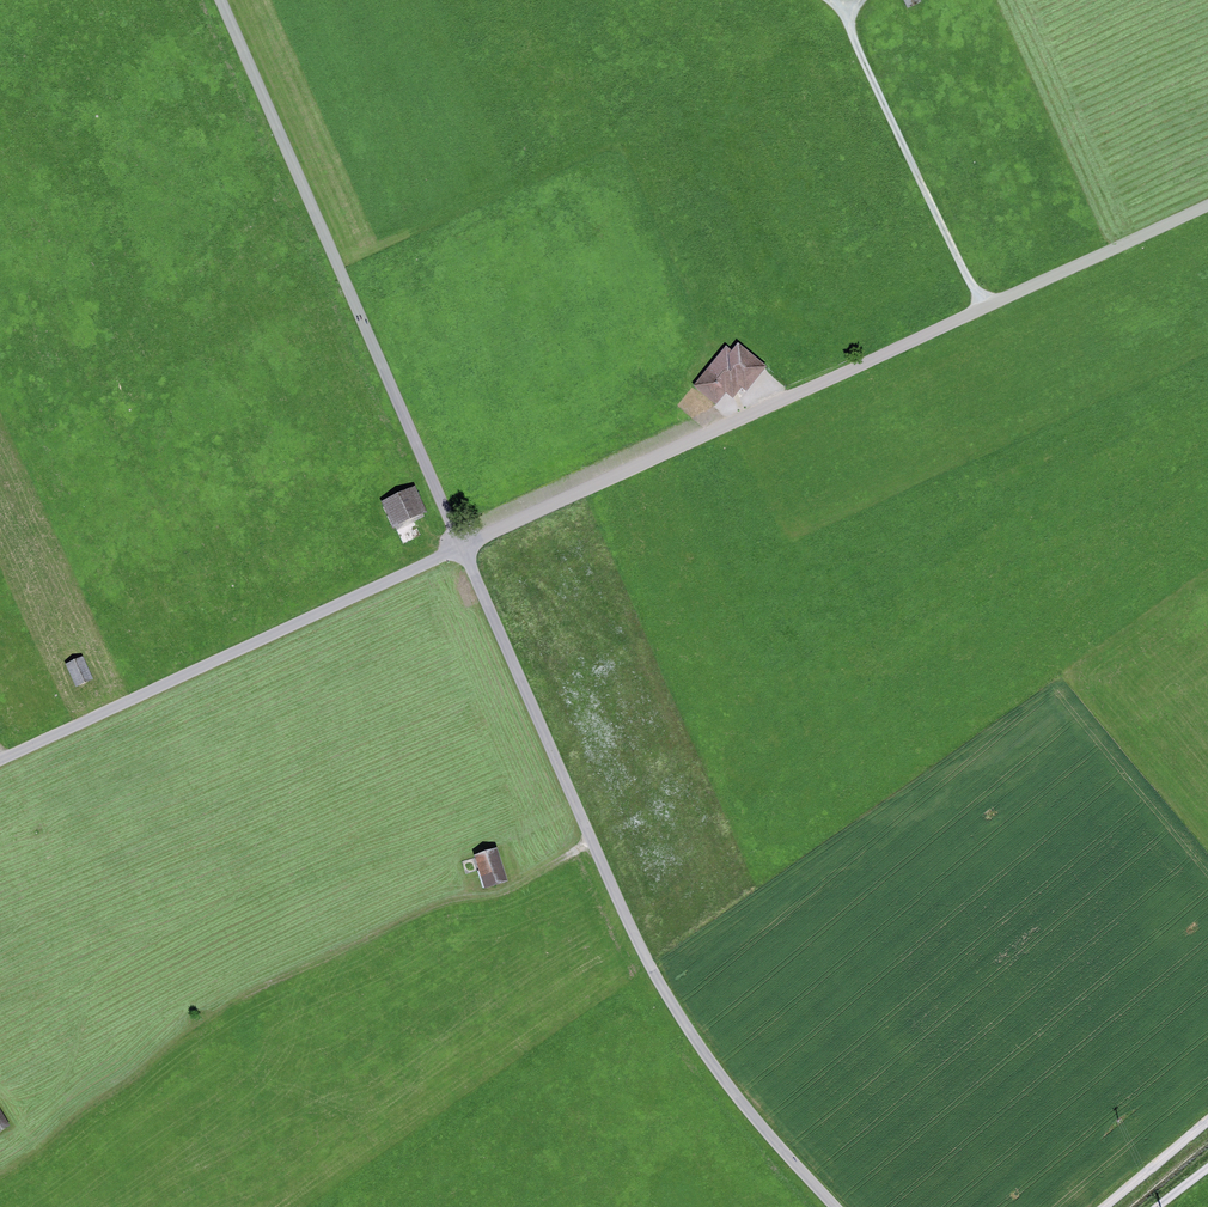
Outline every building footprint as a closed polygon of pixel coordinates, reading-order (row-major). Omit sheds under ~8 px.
[(746,394),(767,369),(738,345),(732,352),(726,347),(696,384),(714,399),(722,390),(733,398),(740,389),(746,394)] [(424,515),(411,488),(381,502),(394,529),(424,515)] [(73,686),(91,679),(82,657),(64,665),(73,686)] [(493,850),(470,859),(482,889),(505,880),(493,850)] [(0,1109),(0,1134),(11,1127),(0,1109)]
